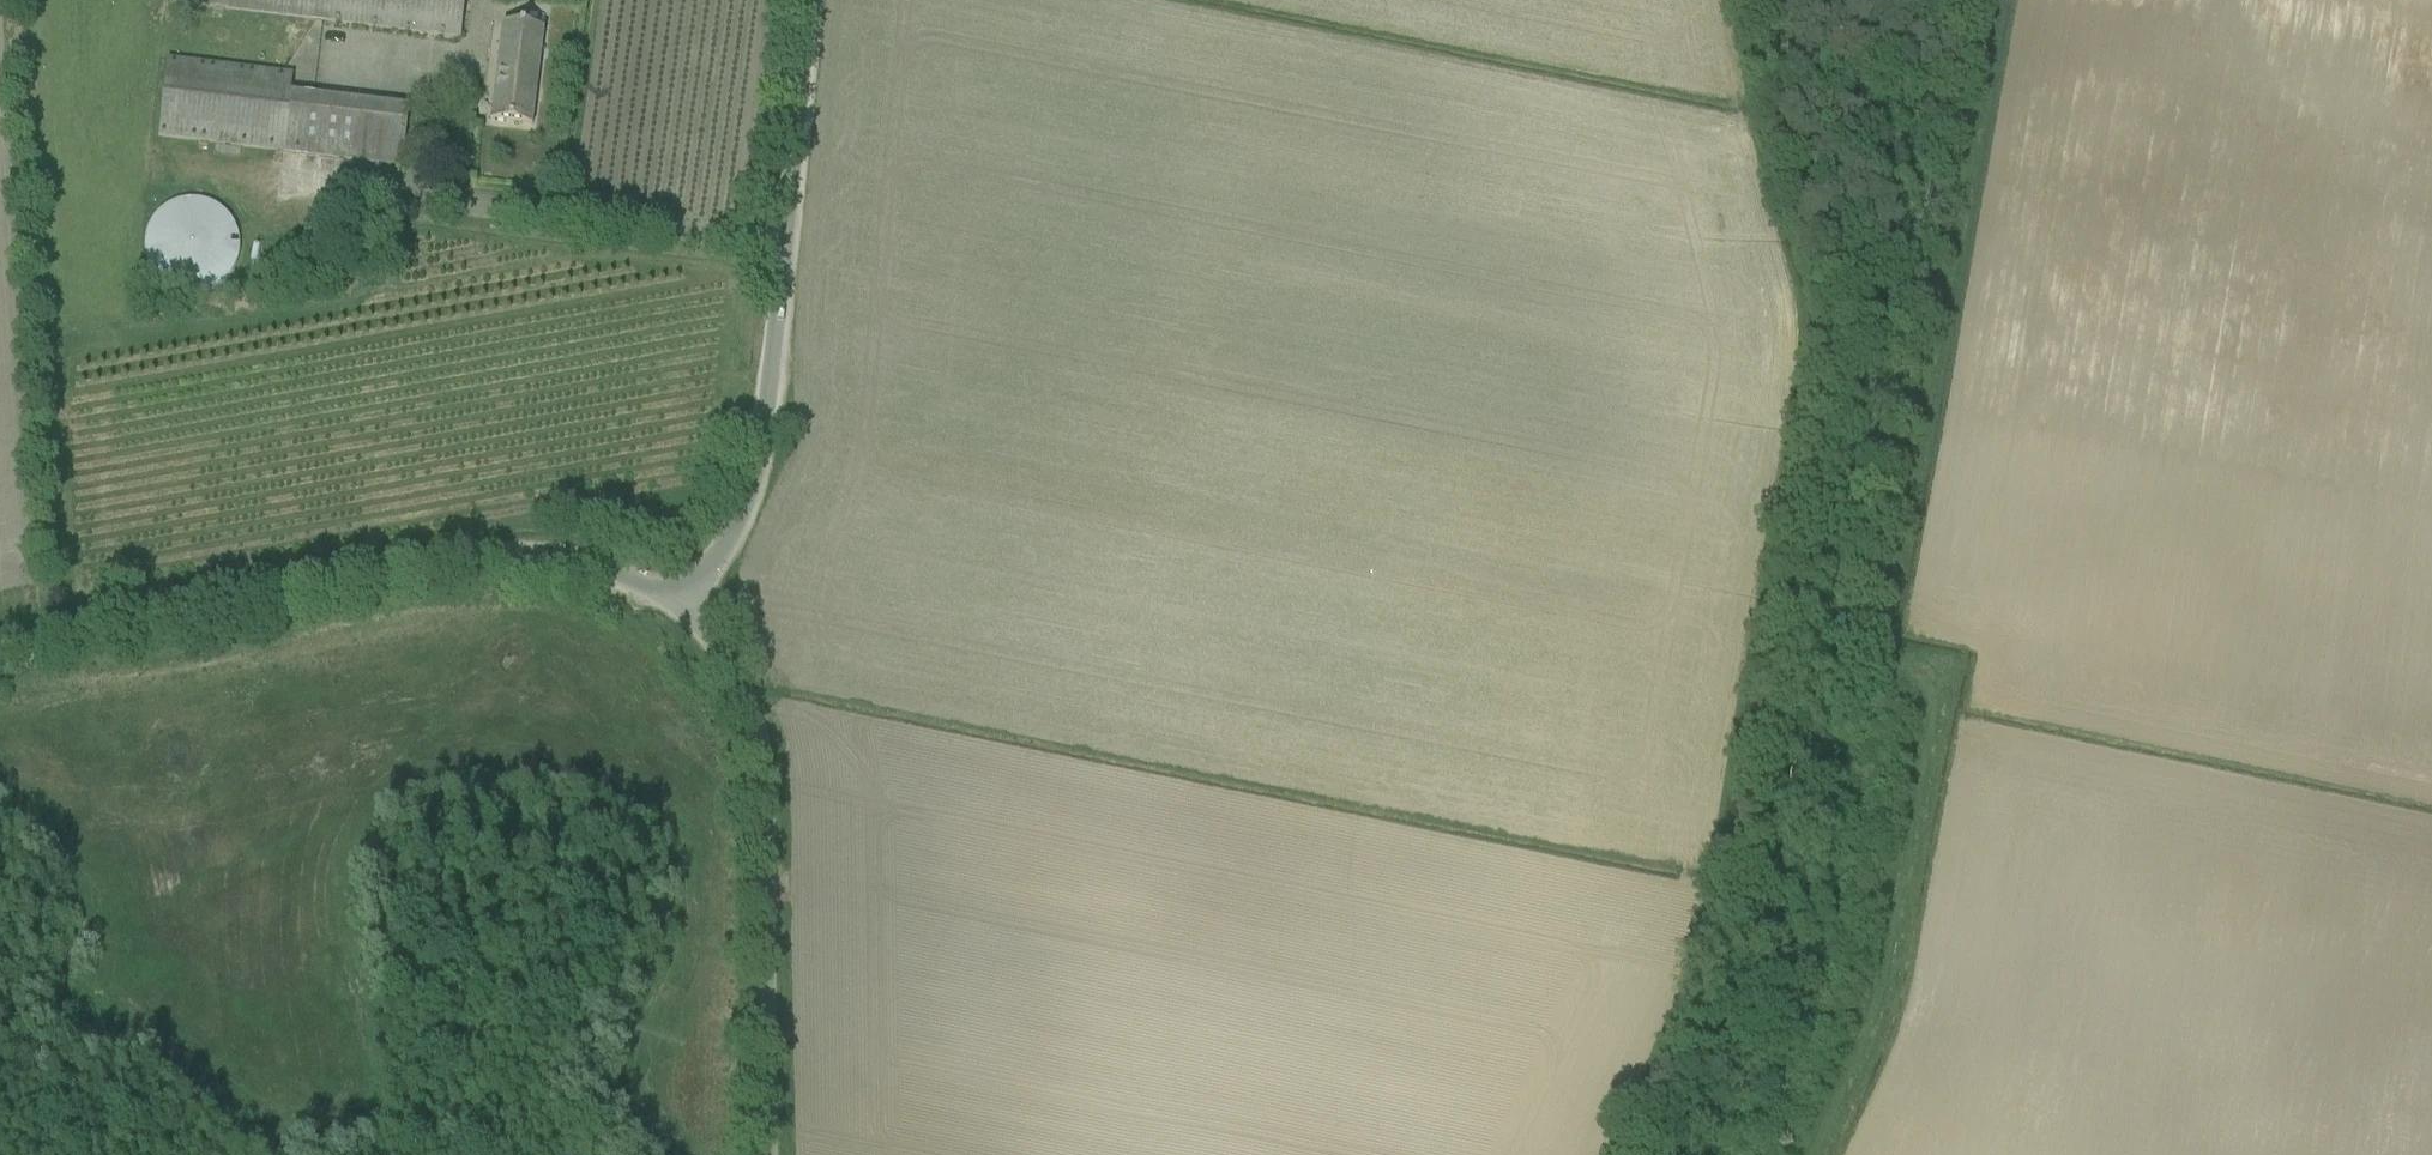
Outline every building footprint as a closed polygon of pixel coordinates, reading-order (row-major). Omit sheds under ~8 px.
[(166,2),(224,10),(457,38),(462,0),(166,0),(166,2)] [(502,26),(493,99),(491,122),(531,127),(543,31),(502,26)] [(167,62),(157,137),(400,167),(407,110),(290,96),(292,77),(167,62)] [(197,199),(189,199),(179,200),(175,202),(166,206),(159,211),(153,219),(149,226),(146,236),(145,248),(146,259),(150,269),(155,277),(162,283),(166,286),(175,290),(181,292),(188,293),(198,293),(205,292),(214,288),(221,284),(227,278),(232,271),(236,264),(238,258),(240,252),(240,244),(239,237),(236,230),(233,222),(230,217),(226,212),(219,207),(213,204),(204,201),(197,199)]
